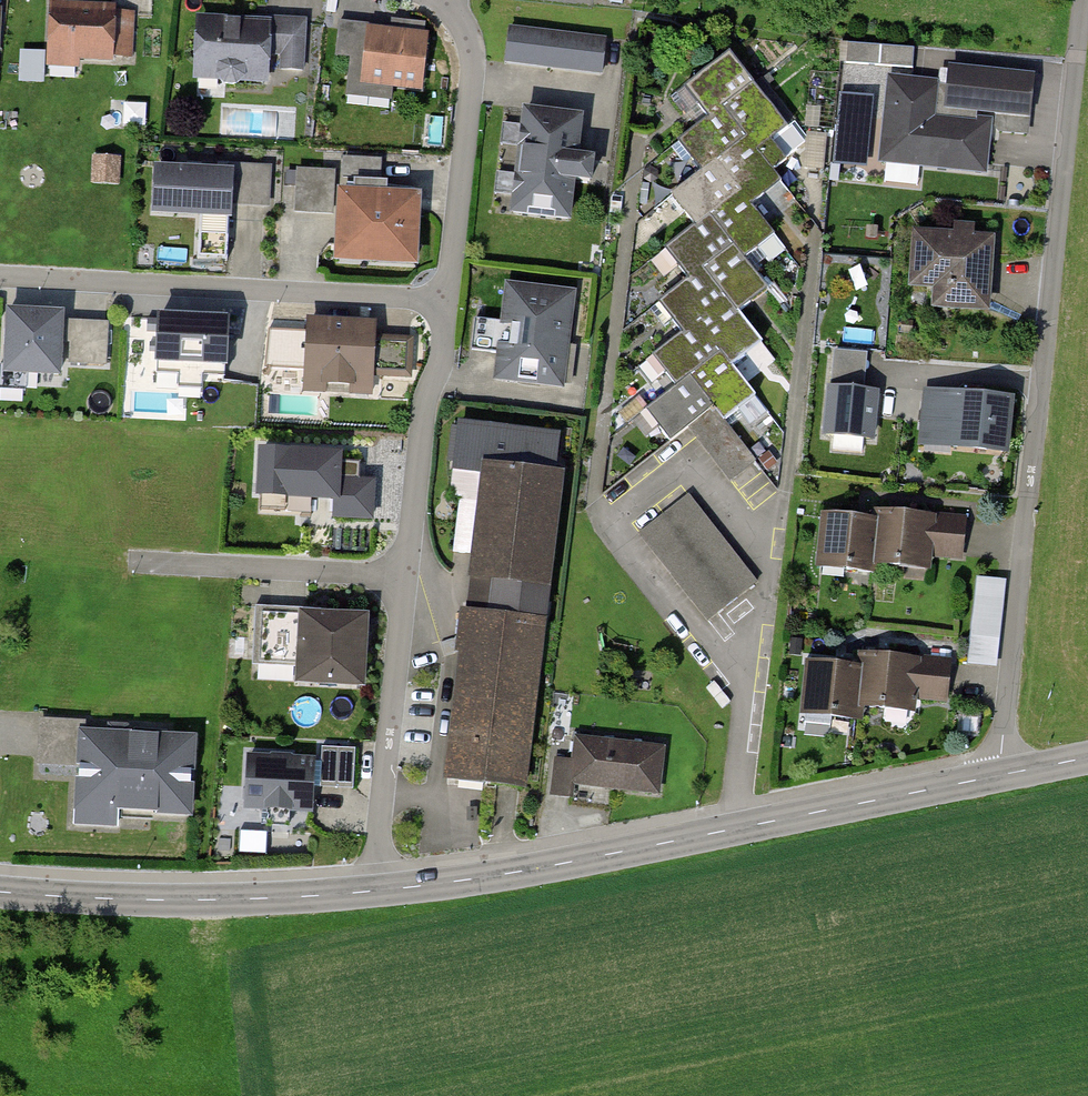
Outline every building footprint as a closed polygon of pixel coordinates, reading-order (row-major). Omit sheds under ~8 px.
[(116,58),(118,10),(118,4),(52,1),(49,65),(83,66),(84,60),(115,61),(116,58)] [(141,11),(118,10),(116,58),(139,59),(141,11)] [(273,16),(198,14),(196,82),(218,82),(228,90),(237,83),(272,83),(272,69),(273,16)] [(313,17),(273,16),(272,69),(311,70),(313,17)] [(370,23),(342,20),(337,58),(352,60),(365,62),(370,26),(370,23)] [(611,36),(511,24),(506,62),(606,73),(611,36)] [(430,34),(370,26),(365,62),(363,84),(400,89),(423,92),(430,34)] [(730,52),(685,87),(710,118),(723,108),(755,83),(730,52)] [(935,78),(879,71),(868,157),(980,171),(987,110),(1024,114),(1030,69),(938,57),(935,78)] [(365,62),(352,60),(348,95),(398,101),(400,89),(363,84),(365,62)] [(755,83),(723,108),(748,140),(757,151),(789,126),(755,83)] [(588,113),(522,106),(518,145),(584,152),(588,113)] [(710,118),(678,143),(704,175),(719,163),(748,140),(723,108),(710,118)] [(742,192),(753,205),(782,182),(757,151),(748,140),(719,163),(742,192)] [(584,152),(518,145),(515,181),(578,187),(588,188),(591,153),(584,152)] [(118,160),(95,159),(94,180),(117,182),(118,160)] [(377,160),(344,159),(344,177),(376,179),(377,160)] [(675,197),(698,226),(712,216),(742,192),(719,163),(704,175),(675,197)] [(231,173),(157,169),(154,211),(200,214),(198,260),(226,262),(230,201),(267,203),(269,168),(232,166),(231,173)] [(334,172),(298,170),(297,209),(332,210),(334,172)] [(578,187),(515,181),(511,215),(575,222),(578,187)] [(341,193),(339,230),(372,232),(370,260),(414,262),(418,197),(354,194),(355,185),(347,185),(347,193),(341,193)] [(735,245),(747,260),(777,236),(753,205),(742,192),(712,216),(735,245)] [(698,226),(666,251),(690,281),(704,270),(735,245),(712,216),(698,226)] [(908,289),(932,290),(931,309),(983,311),(983,300),(992,300),(995,234),(977,233),(978,224),(955,223),(955,231),(910,230),(908,289)] [(735,245),(704,270),(727,299),(738,313),(769,288),(747,260),(735,245)] [(660,305),(683,334),(697,323),(727,299),(704,270),(690,281),(660,305)] [(507,282),(496,381),(568,389),(579,290),(507,282)] [(720,352),(733,368),(763,344),(738,313),(727,299),(697,323),(720,352)] [(62,314),(9,311),(5,372),(58,375),(62,314)] [(227,321),(159,318),(156,374),(224,377),(227,321)] [(372,338),(373,327),(310,323),(307,374),(325,375),(325,382),(351,384),(351,376),(371,377),(371,373),(410,376),(412,340),(372,338)] [(653,358),(676,387),(690,376),(720,352),(697,323),(683,334),(653,358)] [(107,328),(73,326),(71,362),(105,364),(107,328)] [(715,408),(727,422),(757,399),(733,368),(720,352),(690,376),(715,408)] [(647,410),(672,442),(691,427),(715,408),(690,376),(676,387),(647,410)] [(878,391),(825,386),(820,437),(873,441),(878,391)] [(1012,394),(925,387),(920,447),(1007,455),(1012,394)] [(715,408),(691,427),(732,478),(756,459),(727,422),(715,408)] [(484,462),(559,471),(563,434),(459,422),(453,473),(482,476),(484,462)] [(338,455),(262,451),(259,495),(334,499),(333,516),(372,519),(374,481),(353,480),(354,462),(338,461),(338,455)] [(559,471),(484,462),(482,476),(470,580),(475,580),(531,587),(552,589),(565,472),(559,471)] [(688,497),(641,533),(709,619),(755,583),(688,497)] [(940,516),(881,511),(881,519),(876,567),(934,572),(935,558),(966,560),(969,521),(940,518),(940,516)] [(881,519),(825,514),(820,571),(875,576),(876,567),(881,519)] [(1010,580),(979,576),(969,666),(1000,669),(1010,580)] [(531,587),(475,580),(471,611),(528,618),(531,587)] [(298,661),(298,677),(366,680),(369,602),(301,599),(255,597),(252,659),(298,661)] [(529,790),(548,620),(528,618),(471,611),(465,611),(445,781),(529,790)] [(926,658),(864,654),(864,665),(861,709),(920,712),(921,700),(950,702),(951,691),(953,664),(925,662),(926,658)] [(864,665),(808,662),(805,716),(860,719),(861,709),(864,665)] [(194,813),(200,734),(82,725),(82,718),(37,714),(33,767),(78,771),(74,825),(118,828),(120,807),(194,813)] [(317,750),(244,750),(244,800),(317,800),(317,784),(354,784),(354,738),(317,738),(317,750)] [(574,785),(662,796),(668,749),(580,738),(578,758),(574,785)] [(574,785),(578,758),(559,756),(554,796),(573,798),(574,785)]
